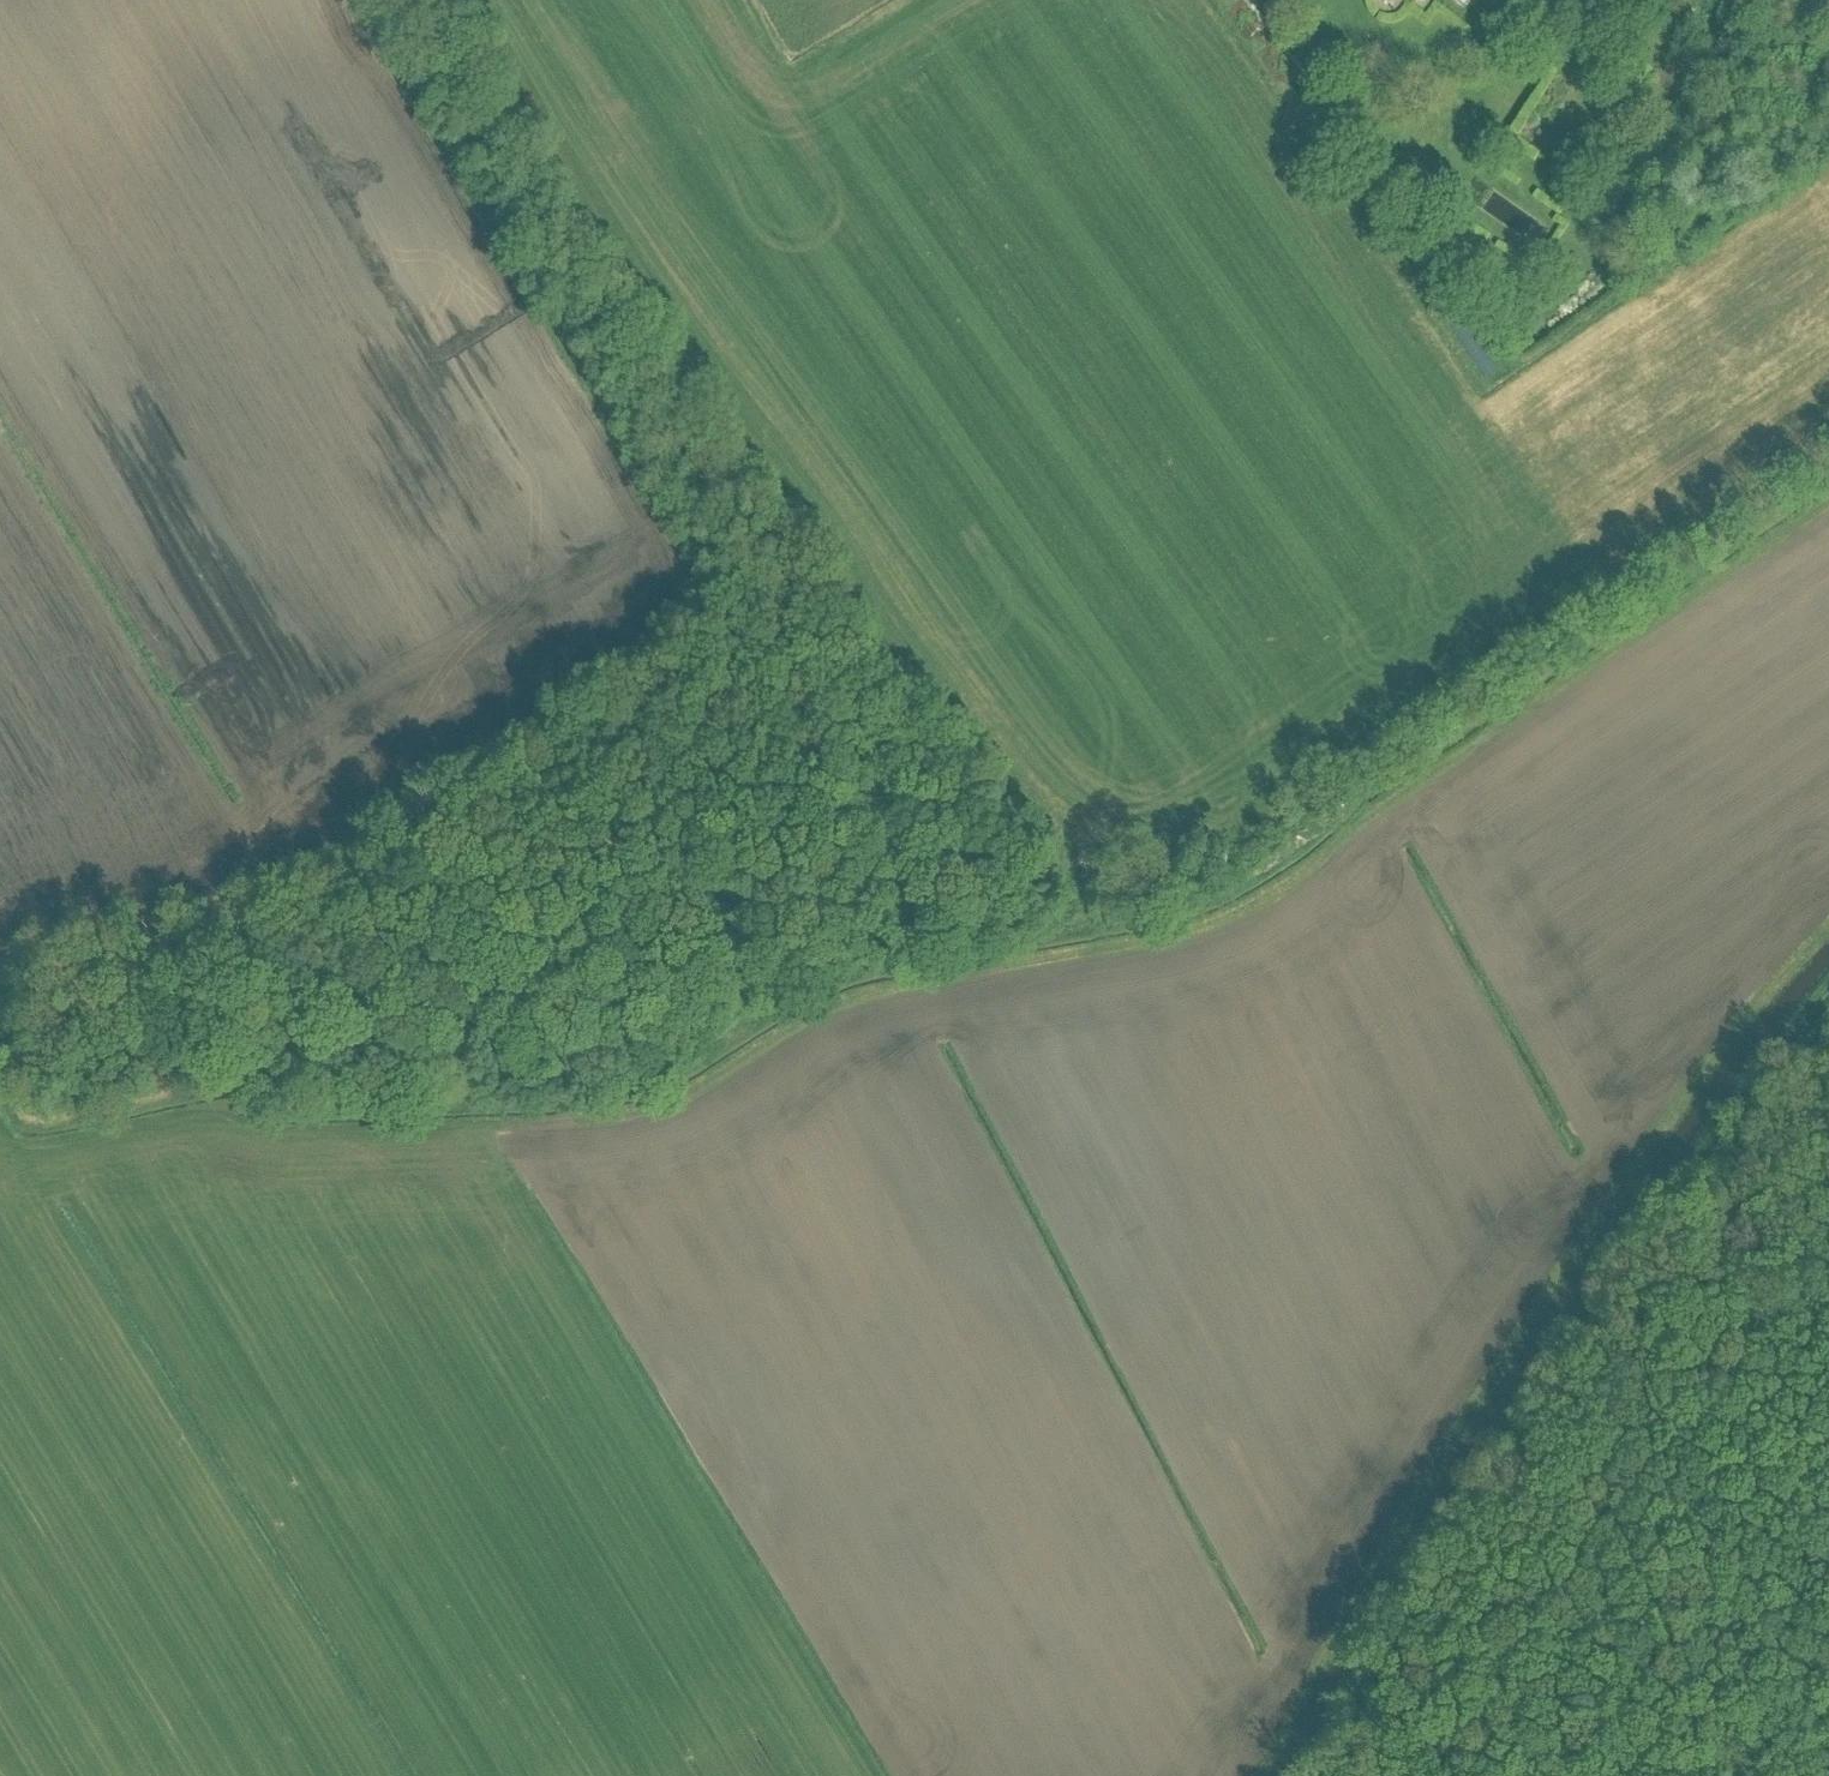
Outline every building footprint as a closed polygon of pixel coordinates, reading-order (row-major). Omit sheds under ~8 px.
[(1478,202),(1509,223),(1518,208),(1488,188),(1478,202)]
